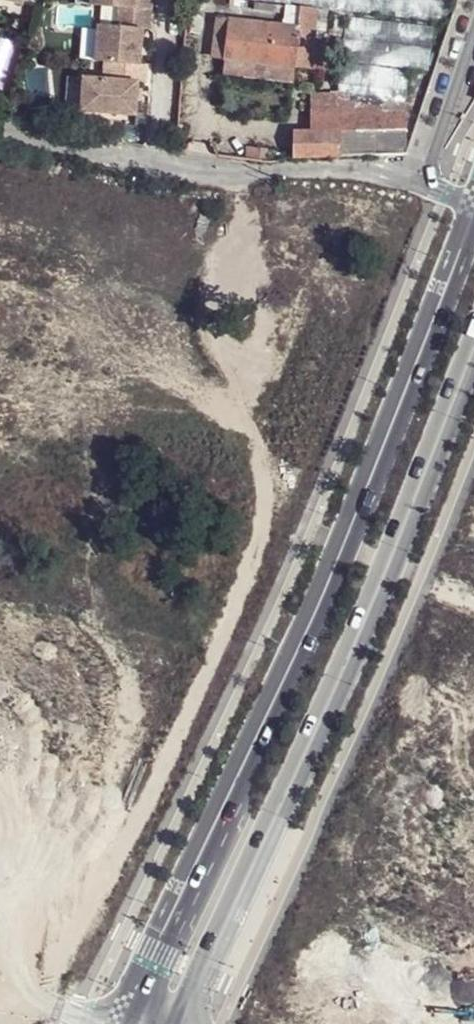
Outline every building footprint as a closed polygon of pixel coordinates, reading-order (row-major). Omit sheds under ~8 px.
[(92,5),(120,6),(119,25),(101,24),(97,58),(109,59),(141,62),(144,27),(150,28),(153,0),(93,0),(92,5)] [(285,5),(282,25),(299,26),(313,28),(317,8),(285,5)] [(346,29),(348,10),(336,7),(332,29),(346,29)] [(213,55),(226,57),(230,19),(218,18),(213,55)] [(295,64),(299,26),(282,25),(230,19),(226,57),(225,59),(293,67),(295,64)] [(293,156),(408,153),(406,70),(432,70),(431,22),(362,23),(363,73),(339,73),(340,90),(308,90),(309,126),(293,126),(293,156)] [(295,64),(310,66),(311,47),(313,33),(313,28),(299,26),(295,64)] [(149,62),(141,62),(109,59),(107,77),(86,76),(84,107),(136,111),(139,79),(147,79),(149,62)]
